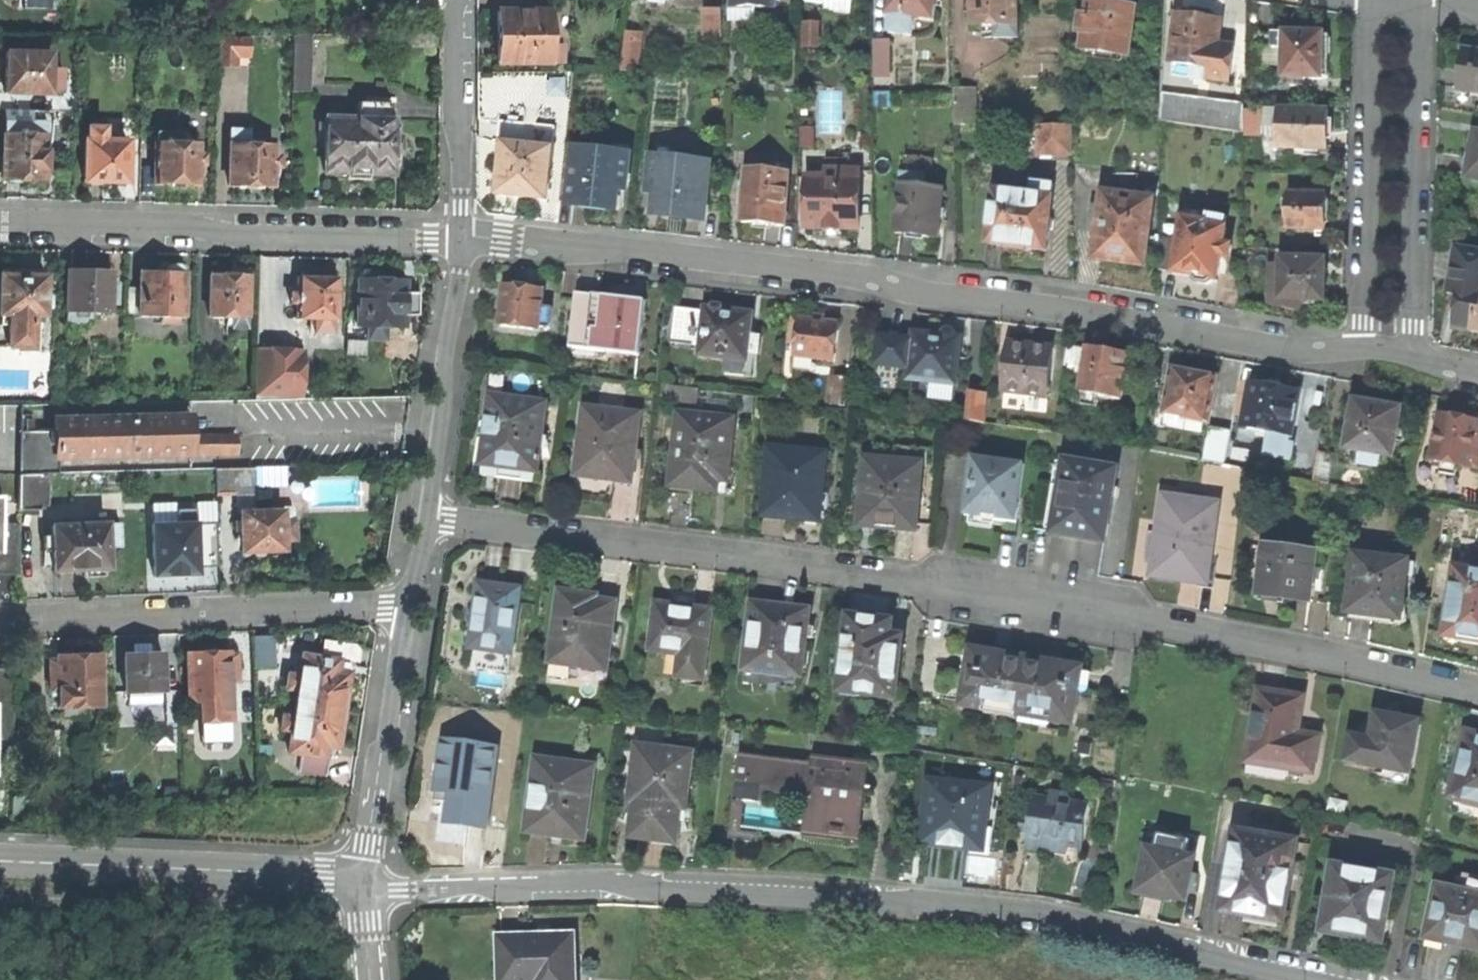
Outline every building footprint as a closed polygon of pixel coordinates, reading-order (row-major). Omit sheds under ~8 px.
[(733,9),(756,9),(777,9),(777,0),(733,0),(733,9)] [(825,2),(824,9),(851,13),(853,0),(825,0),(825,2)] [(914,16),(934,19),(936,0),(890,0),(888,17),(892,18),(893,14),(914,16)] [(971,26),(993,26),(993,37),(1016,37),(1016,0),(970,0),(971,26)] [(1086,18),(1080,17),(1077,33),(1084,34),(1081,50),(1142,60),(1147,27),(1131,24),(1133,10),(1110,6),(1088,3),(1086,18)] [(708,34),(720,34),(721,9),(708,9),(708,34)] [(756,23),(756,9),(733,9),(733,23),(756,23)] [(498,64),(563,64),(563,47),(550,47),(551,14),(498,13),(498,40),(498,64)] [(911,34),(914,16),(893,14),(892,18),(891,31),(911,34)] [(1198,19),(1173,15),(1170,39),(1173,40),(1170,64),(1213,69),(1212,75),(1227,77),(1230,49),(1215,47),(1218,21),(1198,19)] [(818,24),(805,24),(805,48),(817,48),(818,24)] [(1320,33),(1282,33),(1281,78),(1288,78),(1288,87),(1300,87),(1300,79),(1320,79),(1319,76),(1325,76),(1326,54),(1326,36),(1320,33)] [(627,34),(621,73),(635,72),(640,34),(627,34)] [(6,53),(46,53),(46,41),(6,41),(6,53)] [(292,96),(309,96),(312,41),(293,41),(292,96)] [(874,67),(890,67),(891,41),(874,41),(874,67)] [(217,71),(237,71),(237,61),(238,42),(219,43),(217,71)] [(250,42),(238,42),(237,61),(249,61),(250,42)] [(1463,50),(1461,69),(1458,91),(1477,93),(1477,52),(1463,50)] [(46,53),(6,53),(5,93),(20,93),(49,93),(49,87),(49,70),(49,53),(46,53)] [(49,70),(49,87),(61,87),(61,70),(49,70)] [(953,126),(972,125),(972,91),(953,92),(953,126)] [(1160,122),(1242,133),(1242,108),(1161,96),(1160,122)] [(393,110),(360,108),(359,124),(327,122),(324,179),(347,180),(347,186),(360,187),(370,187),(370,180),(393,180),(396,125),(392,125),(393,110)] [(1274,111),(1262,111),(1262,126),(1267,126),(1267,133),(1275,133),(1274,149),(1323,150),(1324,131),(1324,110),(1274,110),(1274,111)] [(526,200),(547,203),(556,129),(499,124),(497,147),(503,148),(498,197),(526,200)] [(1068,154),(1067,124),(1035,124),(1035,154),(1068,154)] [(47,138),(39,138),(39,127),(22,127),(22,138),(7,138),(7,182),(26,182),(47,182),(47,173),(51,173),(51,154),(47,154),(47,138)] [(814,128),(801,128),(800,147),(814,147),(814,128)] [(130,148),(106,146),(107,133),(92,132),(90,145),(86,145),(84,186),(104,188),(126,189),(130,148)] [(1475,132),(1472,150),(1471,155),(1473,155),(1468,177),(1477,179),(1477,132),(1475,132)] [(250,148),(250,135),(232,135),(230,191),(250,191),(274,191),(274,173),(281,173),(282,160),(275,160),(276,149),(250,148)] [(200,148),(184,148),(185,137),(159,137),(159,148),(157,148),(155,190),(175,191),(199,191),(200,148)] [(616,210),(618,189),(625,190),(629,148),(613,146),(611,157),(574,154),(569,205),(597,208),(616,210)] [(676,217),(702,220),(708,167),(669,163),(670,152),(655,150),(651,193),(658,193),(655,214),(676,217)] [(766,225),(785,226),(791,164),(771,162),(771,170),(749,169),(743,223),(766,225)] [(832,230),(856,231),(858,170),(843,170),(842,178),(808,177),(806,229),(832,230)] [(912,234),(934,237),(940,189),(921,187),(922,177),(899,175),(892,232),(912,234)] [(1023,248),(1042,250),(1044,232),(1047,232),(1049,218),(1046,217),(1051,185),(1031,182),(1030,195),(993,190),(986,243),(1004,245),(1004,249),(1012,250),(1023,252),(1023,248)] [(1118,263),(1142,266),(1151,201),(1133,199),(1135,191),(1115,188),(1114,196),(1101,194),(1099,208),(1090,207),(1087,231),(1096,232),(1092,259),(1118,263)] [(1321,195),(1283,194),(1282,227),(1320,228),(1320,215),(1324,213),(1324,208),(1325,202),(1321,199),(1321,195)] [(1213,282),(1217,261),(1224,263),(1226,249),(1219,247),(1222,230),(1220,229),(1222,221),(1203,217),(1202,223),(1179,219),(1175,241),(1158,238),(1158,270),(1170,272),(1170,275),(1199,280),(1213,282)] [(1458,295),(1460,285),(1477,289),(1477,252),(1456,248),(1448,293),(1458,295)] [(1299,300),(1319,301),(1320,261),(1278,260),(1278,265),(1266,265),(1265,304),(1283,307),(1296,309),(1299,308),(1299,300)] [(141,292),(130,292),(129,316),(141,317),(140,321),(163,322),(163,329),(179,329),(179,322),(185,322),(186,277),(184,277),(180,270),(170,270),(165,276),(151,275),(142,275),(141,292)] [(24,272),(5,272),(4,281),(2,280),(1,317),(3,317),(3,330),(13,330),(13,350),(41,351),(42,323),(41,319),(45,317),(45,312),(54,312),(54,300),(46,299),(47,280),(44,280),(44,273),(24,272)] [(95,275),(69,274),(67,316),(68,316),(68,326),(85,327),(86,316),(110,317),(110,308),(119,308),(119,289),(111,288),(112,275),(95,275)] [(212,278),(210,320),(233,322),(232,334),(244,335),(245,322),(247,322),(249,279),(230,278),(212,278)] [(362,284),(357,284),(356,332),(367,333),(367,345),(384,345),(384,334),(403,335),(403,323),(416,323),(417,299),(405,298),(405,286),(381,285),(381,279),(370,279),(362,278),(362,284)] [(298,282),(296,324),(314,324),(314,336),(332,337),(333,325),(336,325),(337,283),(316,283),(298,282)] [(1460,285),(1458,295),(1452,328),(1472,331),(1477,332),(1477,289),(1460,285)] [(502,289),(498,329),(538,333),(538,330),(549,332),(551,311),(541,309),(542,293),(519,291),(502,289)] [(613,298),(577,294),(570,348),(639,356),(646,302),(613,298)] [(670,342),(701,347),(705,312),(675,307),(670,342)] [(732,312),(706,309),(705,312),(701,347),(700,356),(727,359),(725,374),(743,376),(745,362),(747,362),(748,353),(759,355),(761,337),(750,336),(753,315),(732,312)] [(797,321),(792,358),(832,363),(836,325),(815,323),(797,321)] [(909,377),(908,382),(921,383),(921,391),(953,394),(962,339),(955,337),(954,333),(951,330),(948,329),(945,330),(942,333),(941,336),(932,335),(914,333),(913,340),(909,377)] [(876,374),(909,377),(913,340),(880,336),(876,374)] [(1078,365),(1082,366),(1078,390),(1082,391),(1080,402),(1096,406),(1098,395),(1119,399),(1121,385),(1124,386),(1126,371),(1124,370),(1127,354),(1104,349),(1067,342),(1062,362),(1066,363),(1065,370),(1077,372),(1078,365)] [(1006,345),(1000,393),(1043,398),(1049,350),(1027,347),(1006,345)] [(303,351),(255,350),(255,399),(303,400),(303,351)] [(1184,374),(1169,371),(1160,415),(1204,424),(1213,379),(1199,376),(1200,373),(1191,371),(1184,370),(1184,374)] [(848,379),(831,377),(828,404),(845,406),(848,379)] [(1235,416),(1244,417),(1250,383),(1241,381),(1235,416)] [(1290,444),(1290,442),(1299,392),(1273,387),(1250,383),(1244,417),(1242,427),(1273,432),(1272,437),(1272,441),(1290,444)] [(985,395),(970,393),(966,424),(982,426),(985,395)] [(520,469),(535,471),(544,405),(489,398),(480,464),(496,466),(498,467),(508,469),(518,470),(520,469)] [(1380,407),(1349,402),(1339,462),(1375,468),(1378,457),(1389,459),(1397,410),(1380,407)] [(585,408),(577,475),(606,479),(631,482),(639,415),(585,408)] [(678,414),(671,485),(693,488),(716,490),(717,480),(726,481),(733,420),(678,414)] [(21,415),(21,433),(27,433),(27,421),(34,421),(34,415),(21,415)] [(1437,415),(1428,462),(1439,464),(1437,474),(1453,477),(1455,467),(1477,472),(1477,434),(1475,433),(1477,423),(1451,418),(1437,415)] [(191,456),(191,453),(191,436),(191,426),(190,417),(56,421),(57,433),(57,459),(191,456)] [(1230,431),(1210,428),(1204,459),(1224,463),(1230,431)] [(57,473),(57,459),(57,433),(27,433),(21,433),(21,456),(20,474),(42,474),(57,473)] [(234,435),(191,436),(191,453),(235,452),(234,435)] [(1296,443),(1290,442),(1290,444),(1272,441),(1272,437),(1270,436),(1267,454),(1293,459),(1296,443)] [(770,449),(763,516),(790,519),(820,522),(827,454),(770,449)] [(1309,483),(1324,486),(1330,458),(1315,455),(1309,483)] [(864,459),(859,526),(883,528),(915,530),(921,464),(864,459)] [(972,461),(965,517),(989,520),(1015,524),(1023,467),(972,461)] [(1113,475),(1062,467),(1051,541),(1079,545),(1102,548),(1109,504),(1111,491),(1113,475)] [(236,487),(254,486),(253,468),(215,469),(216,493),(236,493),(236,487)] [(19,509),(40,511),(42,474),(20,474),(19,509)] [(17,576),(18,525),(4,525),(2,498),(0,498),(0,576),(17,576)] [(1215,506),(1159,499),(1149,577),(1182,581),(1204,584),(1215,506)] [(196,502),(196,509),(196,524),(217,523),(216,502),(196,502)] [(151,504),(151,525),(176,524),(175,510),(175,503),(151,504)] [(175,510),(176,524),(196,524),(196,509),(175,510)] [(282,550),(282,540),(281,522),(281,512),(243,513),(243,551),(268,551),(282,550)] [(281,522),(282,540),(294,539),(294,522),(281,522)] [(106,524),(107,548),(120,548),(119,523),(106,524)] [(217,523),(196,524),(198,568),(218,567),(217,523)] [(83,569),(102,568),(108,568),(107,548),(106,524),(52,525),(52,536),(53,552),(53,570),(83,569)] [(198,573),(198,568),(196,524),(176,524),(151,525),(153,577),(181,576),(181,573),(198,573)] [(43,552),(53,552),(52,536),(42,536),(43,552)] [(1262,552),(1248,550),(1244,583),(1258,585),(1256,599),(1283,603),(1306,606),(1312,559),(1262,553),(1262,552)] [(1405,565),(1352,559),(1345,617),(1372,620),(1371,627),(1389,629),(1398,631),(1404,627),(1404,605),(1400,604),(1405,565)] [(102,577),(102,568),(83,569),(83,577),(93,577),(102,577)] [(1454,573),(1442,644),(1471,648),(1477,649),(1477,576),(1454,573)] [(492,652),(508,654),(517,590),(496,587),(478,585),(469,642),(469,651),(467,663),(490,667),(492,652)] [(566,665),(604,670),(612,604),(594,602),(595,597),(576,595),(558,593),(547,672),(565,675),(566,665)] [(674,677),(700,681),(709,611),(681,607),(653,604),(646,651),(677,655),(674,677)] [(791,691),(798,676),(807,612),(778,608),(751,605),(743,670),(745,670),(744,684),(791,691)] [(901,638),(889,636),(890,623),(868,621),(847,618),(838,693),(893,700),(901,638)] [(254,668),(274,667),(272,636),(253,637),(254,668)] [(980,705),(1017,711),(1023,662),(1003,658),(1004,654),(991,652),(990,655),(971,652),(962,650),(958,669),(965,670),(958,705),(979,709),(980,705)] [(200,701),(231,700),(230,682),(237,682),(236,654),(229,654),(229,652),(209,653),(188,653),(190,702),(200,701)] [(128,692),(161,691),(162,691),(161,654),(140,655),(124,656),(125,692),(128,692)] [(59,706),(64,706),(84,706),(102,705),(101,656),(75,656),(59,656),(59,661),(50,661),(51,690),(59,690),(59,706)] [(300,676),(298,690),(296,704),(343,711),(349,673),(338,672),(338,668),(339,661),(303,656),(300,676)] [(1023,662),(1017,711),(1047,717),(1047,720),(1066,724),(1073,688),(1081,690),(1084,672),(1068,669),(1055,666),(1055,663),(1043,661),(1042,665),(1023,662)] [(0,669),(0,740),(13,740),(15,670),(4,669),(0,669)] [(287,689),(298,690),(300,676),(289,675),(287,689)] [(180,690),(165,691),(167,719),(181,719),(180,690)] [(161,700),(161,691),(128,692),(129,701),(161,700)] [(1315,739),(1294,735),(1300,700),(1287,698),(1278,697),(1278,695),(1257,691),(1244,762),(1245,762),(1243,775),(1285,782),(1287,770),(1309,773),(1315,739)] [(201,723),(232,722),(231,700),(200,701),(201,723)] [(324,758),(325,756),(326,749),(326,746),(338,748),(343,711),(296,704),(293,717),(291,731),(288,752),(301,754),(324,758)] [(84,706),(64,706),(64,715),(84,715),(84,706)] [(281,730),(291,731),(293,717),(283,716),(281,730)] [(1386,782),(1403,785),(1414,724),(1395,721),(1372,716),(1367,743),(1348,739),(1343,763),(1388,771),(1386,782)] [(232,742),(232,722),(201,723),(201,743),(232,742)] [(1477,808),(1477,738),(1463,734),(1446,800),(1477,808)] [(636,802),(631,836),(676,842),(680,809),(682,809),(685,809),(692,753),(638,746),(631,802),(633,802),(636,802)] [(477,767),(494,769),(496,754),(479,752),(477,767)] [(329,757),(325,756),(324,758),(301,754),(299,771),(326,775),(329,757)] [(746,799),(764,801),(765,792),(766,788),(813,793),(809,827),(832,830),(832,832),(855,834),(858,807),(861,807),(864,808),(867,784),(864,784),(866,763),(813,757),(812,763),(740,755),(735,798),(746,799)] [(537,760),(527,832),(552,835),(585,838),(594,767),(537,760)] [(495,770),(494,769),(477,767),(440,763),(435,800),(450,802),(447,821),(467,823),(488,826),(495,770)] [(918,826),(916,847),(942,850),(965,852),(965,856),(982,858),(984,854),(987,832),(981,831),(984,791),(923,784),(919,811),(922,812),(921,827),(918,826)] [(854,842),(855,834),(832,832),(832,830),(809,827),(813,793),(766,788),(765,792),(807,797),(803,836),(854,842)] [(1016,833),(1024,835),(1021,852),(1033,854),(1040,855),(1040,851),(1062,855),(1063,847),(1078,850),(1084,808),(1066,806),(1067,803),(1063,798),(1048,796),(1047,802),(1030,799),(1026,824),(1018,822),(1016,833)] [(32,798),(12,798),(12,814),(32,813),(32,798)] [(730,839),(760,842),(761,834),(742,832),(742,826),(745,806),(746,799),(735,798),(730,839)] [(1296,843),(1237,832),(1222,910),(1251,915),(1282,921),(1296,843)] [(1164,896),(1186,901),(1195,861),(1186,859),(1190,841),(1154,833),(1141,891),(1164,896)] [(1394,876),(1334,865),(1323,934),(1344,937),(1358,939),(1359,937),(1383,941),(1394,876)] [(1438,887),(1426,937),(1453,943),(1477,949),(1477,896),(1438,887)] [(575,935),(537,936),(499,937),(500,979),(576,979),(575,935)]
